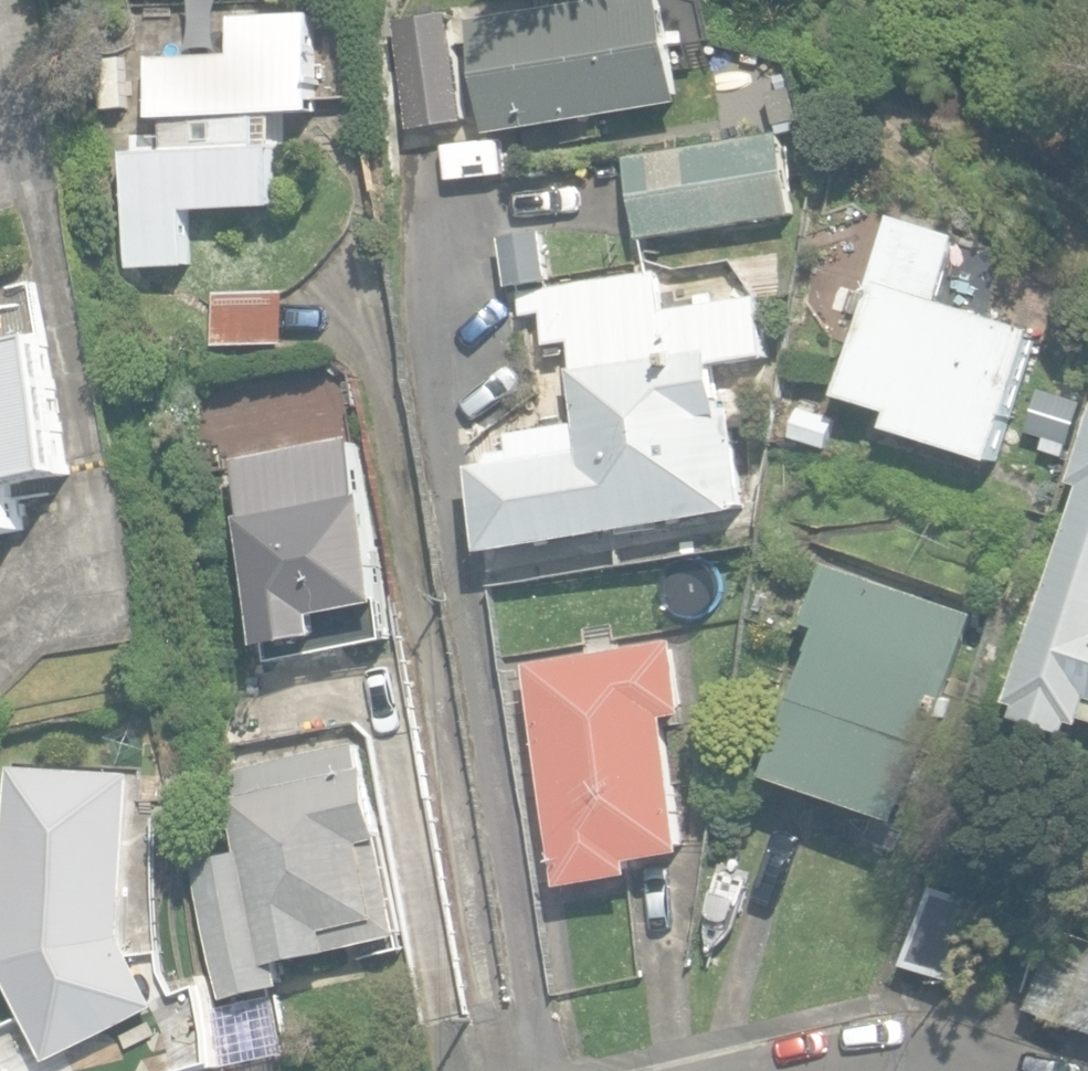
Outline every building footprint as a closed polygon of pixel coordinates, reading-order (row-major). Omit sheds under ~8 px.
[(490,139),(684,107),(660,0),(592,0),(593,7),(471,27),(490,139)] [(129,154),(134,269),(194,267),(191,212),(283,208),(280,147),(262,148),(260,115),(320,112),(316,13),(232,17),(234,55),(153,59),(156,120),(167,119),(168,152),(129,154)] [(633,156),(645,241),(798,219),(786,135),(633,156)] [(891,429),(999,462),(1039,332),(940,301),(960,237),(898,218),(842,395),(897,412),(891,429)] [(504,237),(512,288),(554,281),(546,231),(504,237)] [(474,469),(488,550),(750,507),(734,408),(724,410),(716,366),(770,357),(760,296),(665,312),(659,271),(523,294),(527,317),(545,314),(551,347),(575,342),(580,369),(574,371),(582,424),(513,435),(515,451),(496,454),(498,465),(474,469)] [(282,288),(219,291),(220,342),(284,340),(282,288)] [(25,529),(17,482),(69,473),(45,338),(0,346),(0,534),(25,529)] [(1087,724),(1087,445),(1076,483),(1086,486),(1018,703),(1027,706),(1023,719),(1073,735),(1077,721),(1087,724)] [(241,475),(250,521),(230,524),(256,656),(324,643),(319,618),(386,605),(356,453),(241,475)] [(775,777),(907,823),(979,614),(830,563),(809,624),(826,630),(775,777)] [(529,666),(566,888),(640,875),(638,862),(693,853),(670,718),(690,714),(678,641),(529,666)] [(197,865),(227,999),(292,985),(287,965),(411,939),(373,766),(368,768),(362,742),(312,753),(305,719),(227,736),(242,801),(219,806),(224,830),(241,826),(247,854),(197,865)] [(160,1007),(157,1001),(125,937),(135,775),(14,768),(2,963),(50,1061),(157,1008),(160,1007)] [(907,967),(955,981),(978,902),(930,888),(907,967)] [(1087,1032),(1087,942),(1056,931),(1028,1012),(1087,1032)] [(157,1001),(160,1007),(157,1008),(169,1070),(193,1070),(222,1065),(207,991),(157,1001)] [(225,1068),(288,1057),(278,995),(214,1005),(225,1068)]
